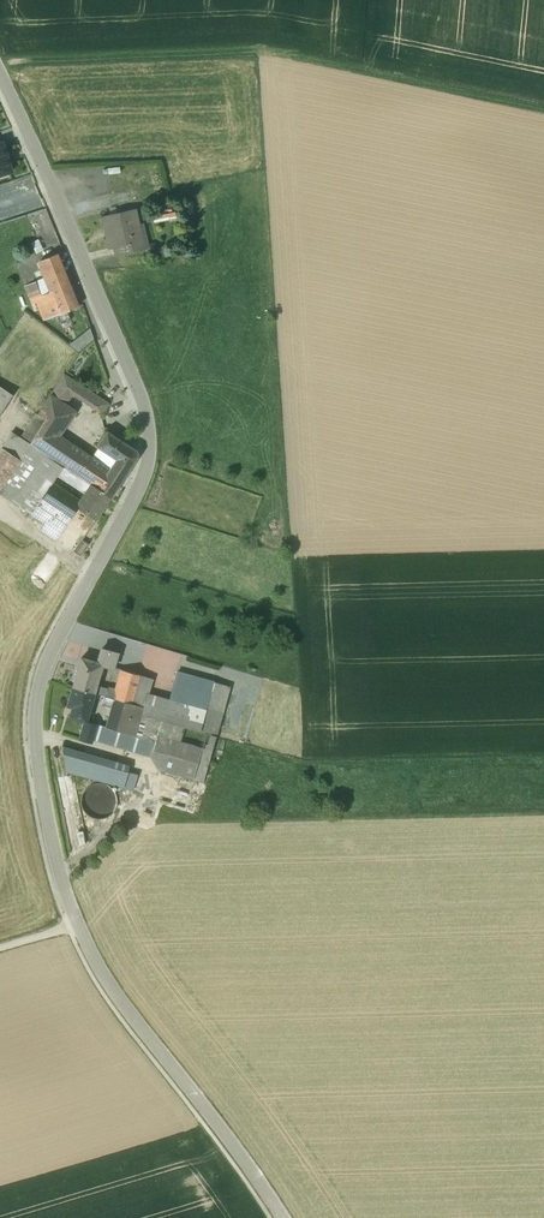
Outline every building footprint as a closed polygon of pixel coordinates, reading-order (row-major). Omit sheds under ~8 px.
[(0,141),(0,176),(11,173),(0,141)] [(134,210),(102,217),(105,228),(107,227),(112,247),(113,247),(132,244),(142,242),(134,210)] [(132,244),(113,247),(115,255),(134,251),(132,244)] [(57,254),(40,261),(46,277),(63,271),(57,254)] [(78,307),(63,271),(46,277),(53,295),(61,314),(78,307)] [(35,282),(25,286),(32,303),(36,301),(42,299),(35,282)] [(42,299),(36,301),(44,320),(61,314),(53,295),(42,299)] [(90,330),(70,345),(78,351),(93,339),(90,330)] [(64,374),(50,395),(66,406),(74,394),(85,402),(91,393),(64,374)] [(0,386),(0,414),(13,395),(0,386)] [(100,398),(91,393),(85,402),(94,408),(100,398)] [(50,395),(37,414),(45,419),(30,444),(45,455),(59,436),(75,412),(66,406),(50,395)] [(108,404),(100,398),(94,408),(102,413),(108,404)] [(136,451),(107,432),(97,447),(116,459),(112,466),(125,475),(137,456),(136,451)] [(125,475),(112,466),(109,470),(59,436),(46,455),(62,467),(69,472),(77,477),(77,476),(83,480),(91,485),(91,484),(110,497),(125,475)] [(30,444),(22,457),(0,489),(0,494),(31,514),(50,485),(53,480),(62,467),(46,455),(45,455),(30,444)] [(69,472),(62,467),(53,480),(50,485),(58,490),(63,482),(69,472)] [(77,477),(69,472),(63,482),(74,487),(75,487),(78,486),(79,486),(83,480),(77,476),(77,477)] [(110,497),(91,484),(91,485),(79,504),(76,507),(77,508),(86,514),(95,520),(96,519),(110,497)] [(58,490),(50,485),(31,514),(51,528),(60,534),(77,508),(76,507),(79,504),(58,490)] [(95,520),(86,514),(82,520),(93,527),(98,520),(96,519),(95,520)] [(60,534),(51,528),(47,534),(56,540),(60,534)] [(81,540),(73,551),(79,555),(87,544),(81,540)] [(117,654),(102,649),(98,663),(102,664),(102,665),(112,668),(117,654)] [(98,663),(81,658),(78,669),(77,669),(75,678),(73,687),(97,694),(98,690),(95,689),(101,668),(97,667),(98,664),(102,665),(102,664),(98,663)] [(140,675),(122,670),(117,691),(114,699),(132,704),(140,675)] [(213,682),(177,672),(169,700),(206,710),(213,682)] [(140,675),(132,704),(143,707),(147,695),(151,679),(140,675)] [(97,694),(73,687),(70,697),(69,696),(67,705),(72,707),(69,717),(85,722),(85,721),(88,712),(88,711),(92,697),(96,698),(97,694)] [(117,691),(107,689),(105,696),(114,699),(117,691)] [(169,700),(147,695),(143,707),(141,715),(161,721),(200,732),(206,710),(169,700)] [(114,699),(105,696),(103,704),(112,707),(106,727),(102,743),(151,757),(161,721),(141,715),(143,707),(132,704),(114,699)] [(222,714),(206,710),(200,732),(216,736),(222,714)] [(96,724),(85,721),(85,722),(79,740),(91,743),(92,740),(96,724)] [(200,732),(161,721),(151,757),(159,769),(203,783),(216,736),(200,732)] [(106,727),(96,724),(92,740),(102,743),(106,727)] [(129,766),(62,746),(62,751),(66,772),(123,787),(128,772),(129,766)] [(137,775),(128,772),(123,787),(133,790),(137,775)] [(100,784),(95,785),(92,787),(89,789),(86,793),(84,797),(84,803),(85,808),(88,813),(92,816),(97,817),(101,818),(105,817),(109,815),(114,811),(116,808),(117,803),(117,800),(116,795),(112,789),(108,786),(103,785),(100,784)]
